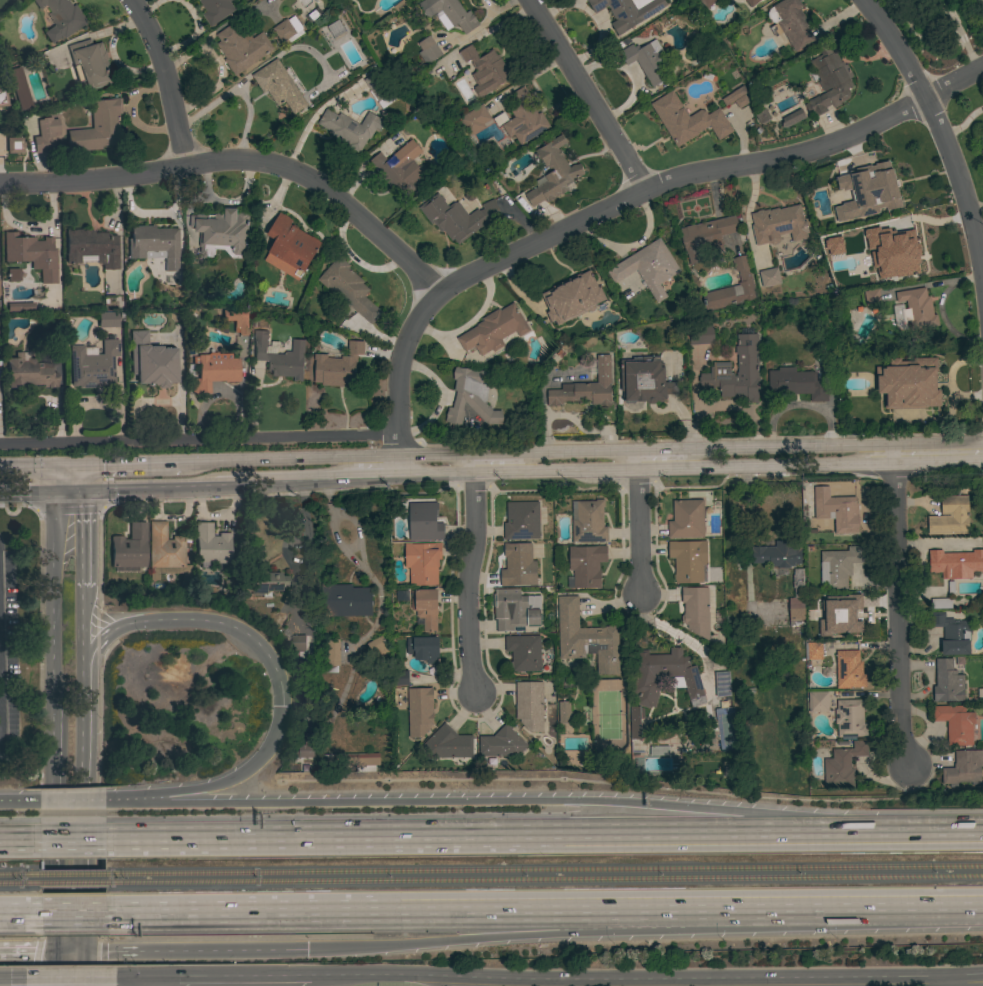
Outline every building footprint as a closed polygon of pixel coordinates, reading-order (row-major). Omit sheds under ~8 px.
[(39,10),(32,0),(68,0),(72,6),(76,4),(88,23),(65,39),(63,37),(59,40),(58,38),(50,44),(43,33),(54,25),(47,15),(51,12),(46,5),(39,10)] [(206,12),(198,0),(232,0),(229,2),(235,10),(210,27),(201,15),(206,12)] [(433,15),(423,0),(456,0),(465,13),(469,10),(479,25),(465,35),(457,24),(452,27),(441,11),(436,14),(435,13),(433,15)] [(594,14),(586,0),(630,0),(664,0),(667,5),(618,36),(610,24),(617,20),(616,18),(615,19),(610,10),(608,5),(594,14)] [(706,9),(699,0),(716,0),(706,9)] [(751,8),(744,0),(760,0),(751,8)] [(772,6),(782,0),(798,0),(802,6),(799,8),(808,25),(806,26),(814,40),(794,52),(783,33),(782,33),(777,23),(774,24),(770,22),(768,18),(767,15),(767,12),(769,9),(772,7),(772,6)] [(286,18),(296,32),(301,28),(304,33),(289,43),(286,40),(281,43),(272,29),(286,18)] [(346,33),(335,40),(326,27),(338,19),(346,33)] [(235,76),(223,60),(225,58),(215,44),(219,41),(215,35),(233,22),(240,32),(245,29),(252,39),(262,32),(274,49),(235,76)] [(442,54),(425,65),(417,53),(421,50),(417,43),(429,35),(442,54)] [(90,39),(92,45),(97,43),(97,44),(102,43),(104,51),(105,51),(108,60),(107,60),(114,82),(83,92),(79,81),(77,82),(72,66),(73,66),(67,46),(90,39)] [(635,60),(627,66),(618,52),(631,44),(633,47),(637,45),(639,49),(655,39),(662,51),(660,52),(666,61),(661,64),(669,77),(652,88),(635,60)] [(507,69),(510,67),(514,75),(495,87),(496,87),(478,98),(473,89),(474,89),(473,88),(477,85),(470,75),(477,71),(475,69),(474,69),(471,64),(472,63),(470,60),(464,63),(458,52),(471,44),(477,55),(476,55),(478,58),(487,52),(492,49),(496,55),(497,54),(507,69)] [(840,103),(840,104),(834,108),(831,104),(825,108),(827,111),(816,117),(813,110),(808,113),(804,105),(808,103),(807,101),(817,96),(818,96),(831,89),(831,88),(823,92),(813,72),(814,71),(809,61),(821,55),(819,51),(829,46),(833,53),(834,52),(844,69),(847,67),(852,76),(849,78),(853,86),(847,89),(849,93),(849,95),(849,97),(847,99),(840,103)] [(308,105),(293,115),(284,101),(277,106),(267,91),(263,93),(251,75),(276,58),(308,105)] [(31,105),(18,108),(7,70),(19,67),(31,105)] [(363,80),(375,72),(390,93),(391,93),(396,100),(382,109),(377,102),(378,102),(363,80)] [(748,102),(738,109),(733,101),(725,106),(721,100),(743,85),(747,92),(744,94),(748,102)] [(520,145),(513,135),(509,137),(501,125),(514,117),(508,107),(518,101),(512,93),(523,86),(531,98),(528,100),(537,114),(541,112),(550,127),(520,145)] [(705,111),(707,115),(718,108),(733,131),(718,140),(709,126),(698,132),(699,133),(676,147),(650,104),(672,90),(682,106),(677,109),(678,110),(683,107),(688,117),(700,110),(705,111)] [(90,99),(121,98),(122,114),(119,114),(120,145),(100,146),(100,149),(68,152),(66,131),(91,128),(90,99)] [(491,119),(483,124),(485,127),(469,137),(458,118),(482,104),(491,119)] [(754,114),(764,108),(770,118),(759,124),(754,114)] [(805,117),(787,127),(781,128),(781,122),(782,122),(781,119),(800,108),(805,117)] [(360,125),(368,112),(384,121),(377,132),(374,131),(369,139),(367,138),(358,153),(347,146),(348,144),(345,143),(344,144),(341,142),(340,142),(336,140),(336,138),(327,133),(328,131),(317,124),(326,109),(337,116),(339,113),(360,125)] [(37,120),(41,119),(41,118),(51,117),(51,119),(57,119),(58,132),(52,133),(53,137),(49,137),(51,151),(33,153),(32,137),(38,136),(37,120)] [(571,167),(570,166),(574,165),(580,163),(584,174),(573,178),(576,184),(554,197),(555,198),(547,203),(545,199),(532,207),(524,195),(546,181),(544,176),(551,172),(547,166),(545,167),(543,164),(543,165),(534,151),(561,134),(566,143),(557,148),(558,150),(559,150),(563,156),(562,156),(569,167),(571,167)] [(21,137),(21,142),(22,142),(23,148),(21,148),(21,153),(6,154),(5,138),(21,137)] [(411,139),(422,152),(412,160),(429,180),(406,199),(396,187),(392,191),(368,162),(379,152),(387,161),(392,156),(392,155),(411,139)] [(909,193),(904,195),(908,207),(891,213),(879,181),(863,187),(858,174),(862,172),(859,164),(893,151),(909,193)] [(458,245),(453,239),(451,241),(443,231),(440,233),(433,222),(430,224),(418,208),(437,193),(440,197),(441,197),(444,200),(443,201),(447,207),(454,202),(455,203),(457,202),(467,216),(477,209),(478,211),(483,209),(481,205),(493,199),(503,221),(491,227),(489,221),(458,245)] [(777,244),(772,245),(768,243),(756,246),(751,225),(753,225),(750,214),(756,212),(757,211),(761,210),(762,211),(768,209),(769,212),(769,211),(770,210),(778,208),(779,209),(799,204),(803,221),(806,221),(809,233),(806,234),(807,238),(792,242),(789,233),(779,235),(780,239),(777,244)] [(223,250),(214,249),(214,254),(212,256),(212,257),(206,257),(206,258),(200,258),(201,256),(199,256),(200,247),(199,247),(199,232),(194,232),(194,228),(189,228),(190,216),(196,216),(196,215),(214,215),(214,214),(216,214),(218,213),(223,213),(224,215),(224,208),(236,209),(236,216),(238,216),(238,214),(240,213),(245,213),(246,215),(248,215),(246,253),(242,252),(242,254),(240,255),(240,258),(231,258),(223,250)] [(263,261),(275,240),(266,235),(279,213),(292,220),(289,224),(321,243),(303,273),(302,273),(297,281),(263,261)] [(735,216),(738,232),(720,236),(724,250),(713,253),(711,248),(698,251),(700,262),(689,264),(687,254),(685,255),(684,250),(679,229),(735,216)] [(888,280),(886,267),(887,267),(886,258),(891,257),(888,244),(898,242),(896,225),(914,222),(918,243),(921,242),(923,256),(927,256),(930,273),(888,280)] [(178,258),(176,258),(177,271),(164,271),(164,258),(128,259),(128,239),(131,239),(130,226),(153,225),(154,229),(177,228),(178,258)] [(117,269),(101,270),(101,263),(95,263),(95,256),(79,256),(79,263),(65,263),(65,254),(66,254),(66,239),(65,239),(65,229),(89,229),(89,231),(93,231),(93,233),(107,233),(107,234),(108,234),(108,235),(117,235),(117,269)] [(3,232),(16,231),(16,237),(34,237),(34,241),(43,241),(42,237),(52,237),(52,248),(55,248),(56,283),(39,284),(39,269),(30,270),(30,261),(4,262),(3,232)] [(635,270),(614,284),(606,271),(659,237),(679,271),(671,276),(659,284),(666,297),(656,303),(635,270)] [(827,257),(843,255),(841,239),(825,240),(827,257)] [(737,283),(740,282),(737,271),(735,271),(731,259),(745,255),(756,298),(744,301),(744,302),(707,311),(702,294),(738,285),(737,283)] [(363,282),(362,284),(369,290),(363,296),(379,310),(368,323),(328,287),(326,289),(316,280),(338,256),(350,266),(348,268),(363,282)] [(777,267),(781,283),(762,288),(758,272),(777,267)] [(17,282),(17,270),(6,271),(6,282),(17,282)] [(556,325),(554,320),(550,322),(545,313),(548,311),(540,294),(552,288),(552,286),(578,274),(579,275),(589,270),(590,274),(591,273),(593,276),(592,277),(597,288),(599,287),(605,299),(593,305),(594,307),(593,310),(590,312),(587,311),(556,325)] [(624,301),(645,288),(635,272),(614,286),(624,301)] [(925,287),(926,297),(930,296),(933,315),(936,314),(938,326),(910,330),(909,319),(907,320),(905,309),(907,309),(905,301),(896,302),(894,292),(925,287)] [(878,289),(881,304),(866,306),(863,291),(878,289)] [(33,303),(33,311),(6,312),(6,303),(33,303)] [(529,330),(518,337),(515,331),(501,340),(504,345),(493,352),(491,350),(481,356),(475,346),(467,351),(458,337),(477,326),(476,325),(483,321),(482,319),(498,309),(499,311),(513,303),(529,330)] [(238,333),(233,333),(233,321),(222,321),(222,310),(248,310),(248,320),(247,320),(247,334),(238,334),(238,333)] [(98,328),(97,313),(117,312),(117,327),(98,328)] [(689,345),(687,328),(711,326),(713,343),(689,345)] [(270,376),(271,370),(266,370),(266,361),(253,360),(254,346),(253,346),(254,330),(267,331),(266,347),(265,354),(285,355),(285,351),(291,352),(291,339),(304,340),(302,382),(293,382),(293,377),(270,376)] [(176,383),(166,383),(167,386),(165,386),(165,388),(156,388),(156,386),(146,386),(146,384),(136,384),(136,375),(131,375),(130,331),(147,331),(147,345),(148,345),(148,346),(161,346),(161,348),(175,348),(176,383)] [(758,378),(759,378),(759,391),(757,391),(757,402),(747,403),(746,399),(733,399),(733,397),(720,397),(720,391),(718,391),(718,387),(713,387),(713,390),(710,390),(710,388),(704,389),(704,390),(700,390),(700,383),(698,383),(698,378),(699,378),(699,374),(710,374),(709,367),(713,367),(713,362),(729,362),(730,373),(732,373),(732,376),(736,376),(736,373),(737,373),(737,355),(735,355),(735,346),(737,346),(736,334),(757,334),(758,378)] [(70,346),(83,345),(83,355),(102,354),(102,340),(118,340),(119,356),(113,356),(114,385),(98,385),(98,388),(78,388),(78,386),(70,386),(70,346)] [(340,359),(340,356),(347,356),(348,341),(363,342),(363,355),(357,355),(356,362),(355,362),(354,385),(343,384),(343,387),(321,385),(321,383),(313,383),(314,360),(313,360),(313,354),(326,355),(326,358),(340,359)] [(60,359),(50,359),(49,344),(60,344),(60,359)] [(15,358),(15,352),(22,352),(22,353),(29,353),(29,358),(35,358),(35,363),(50,363),(50,373),(57,373),(57,387),(42,387),(42,384),(25,385),(25,387),(7,388),(6,358),(15,358)] [(238,358),(238,382),(224,382),(224,381),(209,381),(209,393),(192,394),(191,379),(198,378),(197,360),(192,360),(192,357),(197,356),(197,355),(207,355),(207,359),(238,358)] [(597,383),(596,355),(609,355),(610,383),(610,405),(599,406),(599,405),(591,405),(591,401),(586,401),(586,402),(576,402),(576,401),(562,401),(562,406),(547,407),(546,390),(561,390),(561,385),(572,384),(572,383),(597,383)] [(645,401),(636,402),(636,401),(625,401),(625,400),(623,400),(622,392),(621,392),(619,360),(632,360),(632,358),(652,357),(652,358),(660,358),(660,363),(662,363),(663,367),(664,367),(664,383),(677,382),(677,394),(666,395),(666,400),(664,400),(662,402),(659,402),(656,400),(654,404),(649,404),(645,401)] [(936,371),(935,371),(935,390),(940,390),(940,407),(926,407),(926,408),(884,408),(883,394),(877,394),(876,380),(875,380),(875,367),(888,366),(888,359),(900,359),(900,362),(907,362),(907,358),(936,358),(936,371)] [(462,410),(464,411),(460,426),(444,421),(448,407),(451,408),(456,391),(453,391),(455,380),(453,380),(454,367),(485,372),(484,382),(488,383),(486,398),(484,403),(492,411),(501,411),(501,425),(486,424),(464,402),(462,410)] [(768,395),(767,371),(778,370),(778,368),(795,367),(795,372),(815,371),(815,380),(826,380),(827,401),(809,402),(809,394),(768,395)] [(813,487),(829,486),(829,497),(855,497),(855,509),(858,509),(858,515),(857,515),(858,534),(834,534),(833,511),(830,511),(830,520),(813,520),(813,487)] [(949,516),(949,514),(941,514),(940,496),(968,496),(968,534),(927,535),(927,517),(949,516)] [(572,542),(571,501),(595,501),(595,500),(604,500),(604,507),(602,507),(602,527),(607,527),(607,542),(572,542)] [(703,537),(667,538),(667,521),(672,521),(672,501),(703,500),(703,537)] [(539,539),(504,540),(503,523),(506,523),(506,502),(538,502),(539,539)] [(410,541),(409,503),(437,503),(438,518),(436,518),(436,523),(443,523),(444,540),(410,541)] [(165,540),(171,540),(171,536),(184,536),(183,565),(192,565),(192,580),(181,580),(181,573),(157,573),(157,580),(148,580),(149,567),(148,567),(148,521),(165,521),(165,540)] [(111,567),(111,542),(110,542),(110,537),(112,537),(112,536),(121,536),(121,537),(123,537),(123,539),(129,539),(129,522),(146,522),(145,541),(145,567),(111,567)] [(224,563),(224,569),(214,569),(214,563),(209,562),(208,568),(199,567),(199,563),(195,563),(196,539),(195,539),(195,522),(211,523),(211,536),(218,536),(218,533),(230,533),(230,538),(229,538),(229,563),(224,563)] [(706,541),(707,565),(706,565),(706,582),(703,582),(703,583),(675,584),(675,581),(673,580),(673,575),(674,574),(674,558),(668,558),(667,542),(706,541)] [(800,541),(801,564),(794,564),(794,566),(789,566),(789,568),(777,568),(777,566),(769,566),(769,563),(751,563),(751,547),(774,546),(774,541),(800,541)] [(409,568),(404,568),(404,543),(440,543),(441,559),(438,559),(438,567),(437,567),(437,585),(409,586),(409,568)] [(532,561),(536,561),(537,585),(500,586),(499,570),(506,570),(505,557),(504,557),(503,543),(509,543),(509,544),(531,543),(532,561)] [(573,571),(569,571),(568,547),(606,546),(606,562),(598,562),(599,570),(600,570),(600,588),(596,589),(596,588),(573,588),(573,571)] [(847,551),(847,547),(863,546),(863,563),(851,563),(851,576),(846,576),(846,589),(828,589),(828,585),(820,585),(820,552),(847,551)] [(972,550),(982,549),(982,572),(971,572),(972,578),(942,579),(941,572),(929,573),(929,551),(942,550),(942,553),(972,553),(972,550)] [(788,598),(794,598),(794,588),(792,588),(792,575),(793,575),(793,569),(802,569),(802,575),(804,575),(804,620),(800,620),(800,625),(789,625),(788,598)] [(269,591),(269,598),(261,598),(261,595),(252,595),(252,594),(250,594),(249,574),(280,572),(280,576),(287,576),(288,587),(280,587),(280,591),(269,591)] [(325,617),(325,585),(351,585),(352,588),(371,588),(372,616),(325,617)] [(686,629),(686,625),(683,625),(683,624),(681,622),(681,616),(684,614),(684,603),(681,603),(681,587),(686,587),(686,588),(708,588),(709,639),(705,639),(686,629)] [(519,589),(519,596),(540,596),(540,626),(539,626),(513,627),(513,631),(496,632),(496,618),(495,618),(494,607),(493,607),(492,594),(494,594),(494,589),(519,589)] [(416,616),(415,611),(411,611),(410,591),(436,590),(437,615),(436,615),(436,631),(423,632),(423,618),(418,618),(416,616)] [(829,607),(840,607),(840,608),(847,608),(847,595),(862,595),(862,610),(859,610),(859,618),(862,618),(862,623),(864,623),(864,636),(856,636),(856,634),(838,635),(838,629),(829,629),(829,607)] [(557,596),(578,596),(578,628),(604,628),(604,626),(617,626),(618,674),(596,675),(596,653),(585,654),(585,658),(559,659),(557,596)] [(951,598),(951,608),(931,609),(930,599),(951,598)] [(941,655),(941,641),(943,641),(943,627),(930,627),(930,612),(944,612),(944,619),(953,618),(953,621),(970,620),(971,634),(969,634),(969,654),(941,655)] [(305,635),(305,659),(291,659),(291,636),(305,635)] [(381,636),(390,652),(375,660),(366,644),(381,636)] [(540,671),(512,672),(511,651),(505,651),(505,637),(539,636),(540,671)] [(438,637),(439,664),(426,664),(426,660),(414,660),(413,651),(412,651),(412,638),(438,637)] [(339,666),(337,666),(337,673),(324,673),(324,666),(322,666),(322,640),(339,640),(339,666)] [(807,660),(806,643),(821,643),(822,660),(807,660)] [(654,678),(653,681),(658,682),(658,683),(661,684),(655,708),(651,707),(650,708),(648,707),(648,708),(635,704),(638,695),(630,692),(637,668),(636,648),(647,648),(647,656),(670,655),(670,648),(681,648),(682,657),(689,657),(690,667),(695,665),(705,697),(704,698),(706,703),(692,708),(690,701),(682,677),(654,678)] [(835,651),(858,650),(859,661),(861,661),(862,674),(865,674),(865,687),(850,687),(850,688),(839,688),(836,688),(835,651)] [(935,658),(952,658),(952,670),(956,670),(956,675),(963,675),(964,701),(933,701),(932,686),(935,686),(935,658)] [(409,685),(392,686),(392,672),(408,671),(409,685)] [(714,672),(729,671),(730,696),(716,697),(714,672)] [(519,719),(515,719),(515,682),(542,682),(542,732),(531,732),(519,723),(519,719)] [(409,738),(407,689),(432,688),(433,724),(431,724),(431,726),(421,737),(409,738)] [(828,712),(808,712),(807,692),(828,692),(828,712)] [(837,724),(834,724),(834,709),(836,709),(836,700),(862,699),(863,723),(866,723),(866,737),(840,737),(837,737),(837,724)] [(558,702),(569,702),(569,712),(571,712),(571,723),(558,723),(558,702)] [(972,745),(947,745),(946,721),(932,721),(932,706),(964,705),(965,712),(974,712),(974,724),(971,724),(972,745)] [(640,739),(631,740),(630,720),(640,719),(640,739)] [(472,735),(472,757),(435,757),(422,745),(444,723),(457,736),(472,735)] [(505,724),(527,746),(518,755),(479,756),(478,736),(492,736),(505,724)] [(298,758),(298,757),(293,757),(293,745),(304,744),(304,733),(313,733),(313,757),(298,758)] [(823,759),(832,759),(832,749),(852,749),(852,741),(867,740),(867,756),(850,757),(850,769),(853,769),(853,788),(824,788),(823,759)] [(668,746),(668,756),(649,756),(649,747),(668,746)] [(953,768),(953,764),(954,764),(954,750),(982,750),(982,766),(980,766),(980,782),(957,782),(957,787),(949,787),(949,784),(942,784),(941,768),(953,768)] [(379,764),(380,764),(380,772),(354,772),(354,761),(344,762),(344,754),(379,753),(379,764)]
